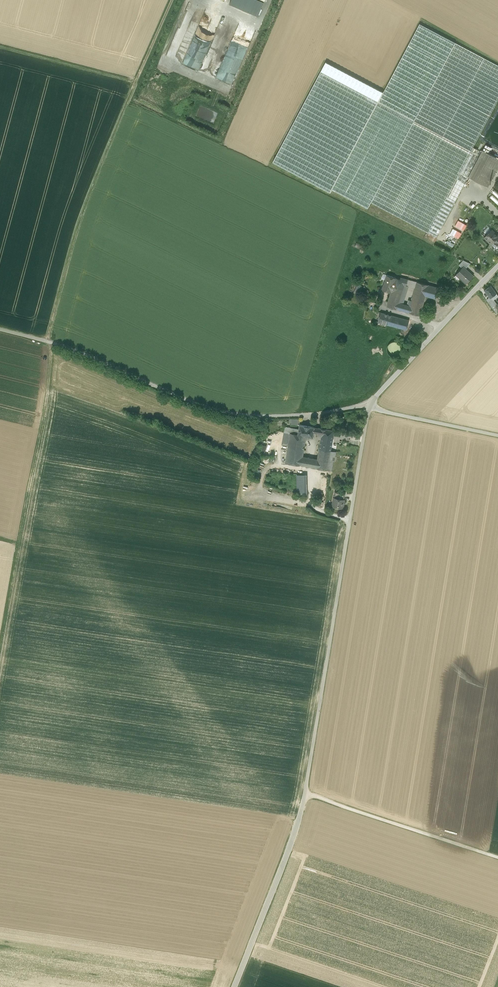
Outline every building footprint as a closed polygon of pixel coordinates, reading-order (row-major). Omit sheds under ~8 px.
[(266,3),(258,0),(228,0),(226,4),(259,18),(266,3)] [(207,56),(222,15),(188,3),(169,55),(171,55),(171,54),(174,55),(175,51),(174,47),(177,46),(177,45),(184,43),(185,42),(187,43),(188,49),(190,46),(193,45),(194,49),(196,43),(200,45),(199,46),(202,47),(201,47),(207,49),(202,51),(204,52),(203,54),(207,56)] [(238,75),(254,29),(238,23),(226,57),(227,57),(226,59),(229,60),(228,62),(229,62),(228,67),(234,69),(232,75),(234,76),(235,74),(238,75)] [(414,120),(455,43),(419,24),(383,92),(378,101),(414,120)] [(414,120),(371,202),(436,237),(468,176),(481,152),(473,147),(497,100),(497,65),(455,43),(414,120)] [(330,192),(332,189),(378,101),(383,92),(326,62),(273,162),(330,192)] [(414,120),(378,101),(332,189),(368,208),(371,202),(414,120)] [(485,138),(486,141),(497,147),(497,114),(485,138)] [(497,167),(497,158),(482,150),(481,152),(468,176),(488,187),(497,167)] [(488,195),(497,204),(497,192),(494,189),(488,195)] [(497,237),(497,236),(492,230),(484,238),(491,244),(494,241),(497,237)] [(357,242),(355,247),(363,250),(365,245),(357,242)] [(470,263),(463,260),(459,265),(462,268),(463,267),(465,269),(470,263)] [(462,268),(454,277),(454,278),(457,275),(458,274),(461,277),(460,278),(466,284),(473,276),(465,269),(463,267),(462,268)] [(396,278),(387,275),(385,280),(381,289),(391,293),(396,278)] [(387,306),(402,310),(403,304),(398,302),(404,285),(408,286),(416,288),(417,282),(400,277),(400,279),(396,278),(391,293),(387,306)] [(428,285),(417,282),(416,288),(412,301),(409,312),(420,315),(425,296),(428,285)] [(398,302),(403,304),(408,286),(404,285),(398,302)] [(439,288),(428,285),(425,296),(436,299),(439,288)] [(496,294),(491,286),(484,290),(489,297),(490,298),(491,297),(496,294)] [(494,301),(493,300),(491,297),(490,298),(489,297),(487,299),(490,304),(496,312),(497,306),(494,301)] [(378,322),(387,325),(390,315),(380,312),(378,322)] [(409,320),(390,315),(387,325),(406,330),(409,320)] [(299,429),(294,428),(292,437),(306,439),(308,440),(309,437),(312,437),(313,432),(315,427),(300,425),(299,429)] [(285,462),(301,465),(303,457),(306,439),(292,437),(294,428),(285,427),(282,445),(288,446),(285,462)] [(318,428),(317,433),(313,458),(311,467),(332,471),(339,431),(318,428)] [(311,467),(313,458),(303,457),(301,465),(311,467)] [(297,476),(297,494),(307,495),(306,475),(297,476)] [(332,506),(342,508),(344,500),(344,499),(334,497),(332,506)]
